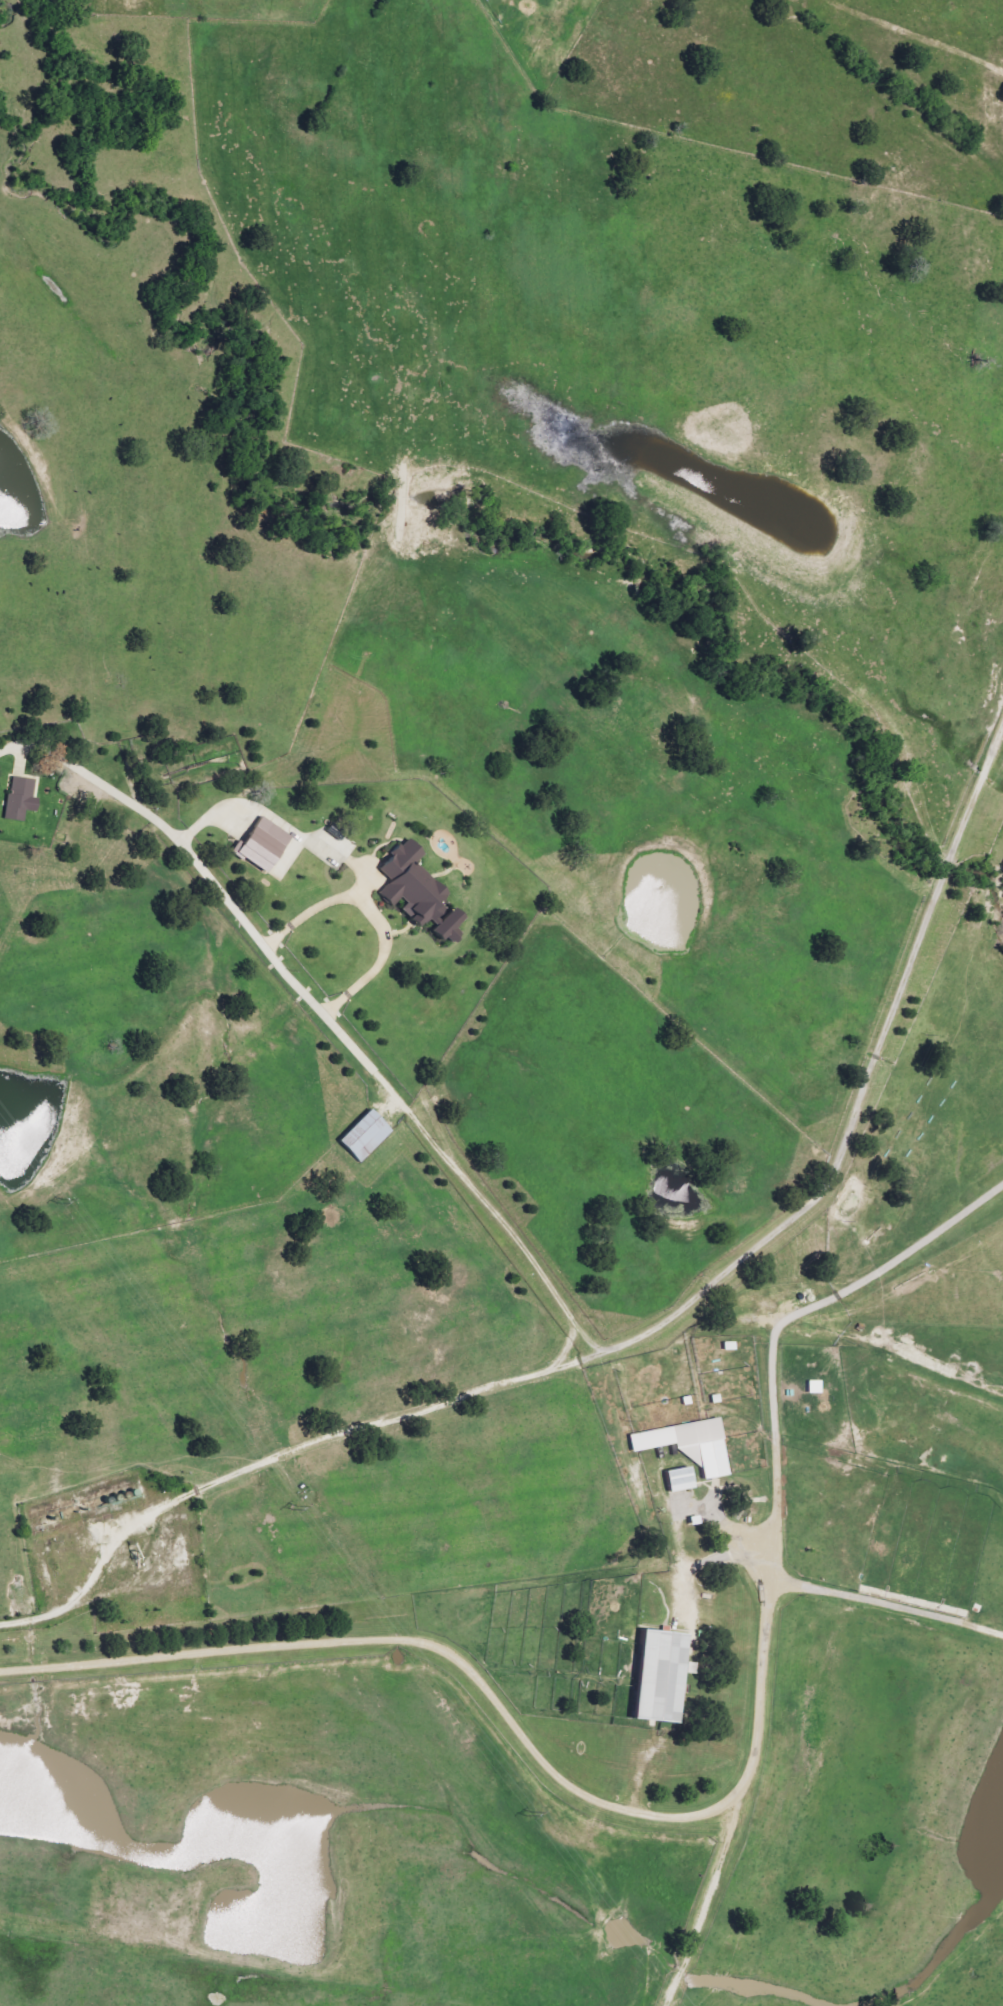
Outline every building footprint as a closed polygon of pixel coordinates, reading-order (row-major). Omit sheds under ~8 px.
[(1,819),(21,822),(23,810),(33,812),(36,798),(30,797),(33,781),(9,776),(1,819)] [(230,853),(262,874),(286,836),(255,816),(230,853)] [(411,864),(419,855),(402,838),(374,869),(387,881),(374,895),(388,908),(397,898),(406,906),(400,913),(417,929),(438,905),(436,903),(444,894),(411,864)] [(428,934),(437,942),(442,936),(448,942),(458,931),(452,926),(459,918),(450,910),(428,934)] [(357,1164),(388,1131),(365,1109),(334,1142),(357,1164)] [(626,1433),(629,1451),(680,1443),(683,1467),(698,1465),(700,1479),(725,1475),(716,1419),(626,1433)] [(661,1471),(665,1492),(689,1487),(685,1466),(661,1471)] [(680,1633),(635,1629),(626,1719),(670,1724),(680,1633)]
